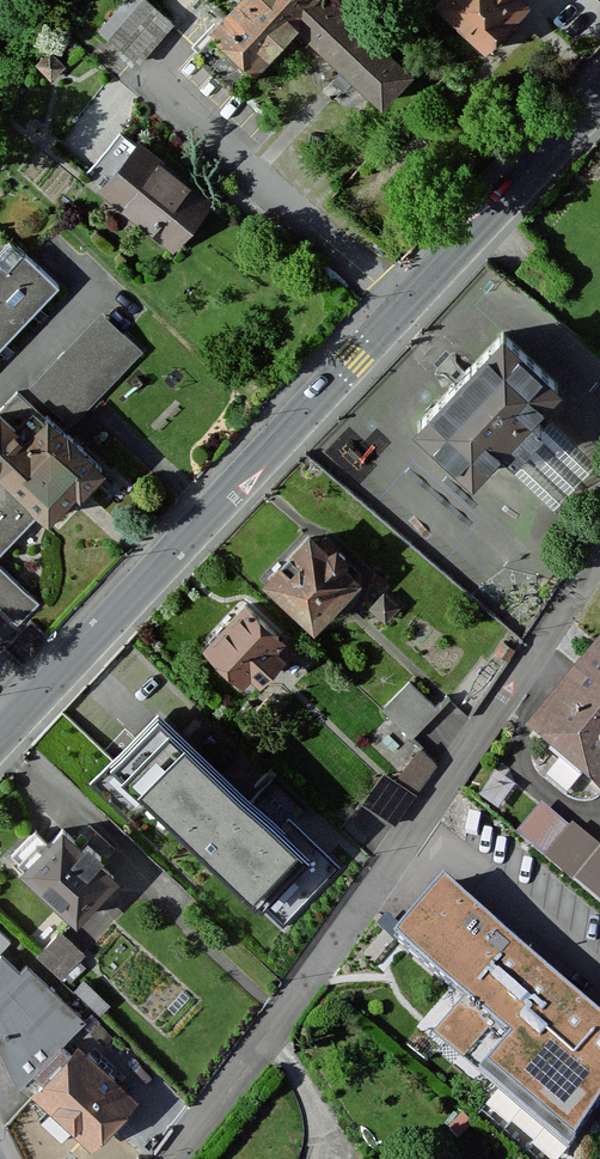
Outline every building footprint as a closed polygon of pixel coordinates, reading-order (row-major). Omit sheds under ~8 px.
[(104,38),(138,66),(173,24),(144,0),(136,0),(104,38)] [(215,37),(257,74),(293,34),(382,114),(415,76),(330,0),(247,0),(215,37)] [(525,0),(429,0),(484,51),(529,4),(525,0)] [(51,82),(66,68),(51,52),(36,66),(51,82)] [(212,205),(138,147),(101,194),(174,252),(212,205)] [(0,262),(0,347),(57,287),(14,247),(0,262)] [(102,311),(25,396),(62,432),(141,348),(102,311)] [(560,388),(503,333),(416,424),(473,479),(495,456),(539,410),(560,388)] [(19,390),(0,409),(0,471),(42,512),(51,521),(101,470),(62,432),(25,396),(19,390)] [(596,468),(539,410),(495,456),(553,513),(596,468)] [(42,512),(0,471),(0,555),(42,512)] [(364,588),(310,536),(263,586),(317,637),(364,588)] [(16,625),(36,604),(0,569),(0,610),(16,625)] [(400,609),(384,594),(370,609),(386,624),(400,609)] [(291,653),(245,609),(203,652),(248,697),(291,653)] [(596,636),(528,719),(599,777),(599,776),(599,640),(596,636)] [(439,710),(413,685),(384,715),(410,740),(439,710)] [(294,845),(167,720),(124,763),(251,888),(294,845)] [(398,783),(385,773),(362,805),(395,828),(439,767),(419,753),(398,783)] [(498,763),(479,792),(500,806),(519,777),(498,763)] [(573,823),(569,827),(545,804),(521,832),(599,899),(599,845),(573,823)] [(63,830),(21,874),(76,926),(118,881),(63,830)] [(446,884),(398,941),(463,1000),(432,1037),(570,1150),(599,1103),(599,1013),(446,884)] [(62,932),(39,953),(59,975),(83,953),(62,932)] [(17,1087),(84,1019),(0,936),(0,1047),(17,1087)] [(39,1095),(92,1145),(132,1102),(78,1053),(39,1095)] [(463,1114),(449,1128),(459,1138),(472,1124),(463,1114)]
